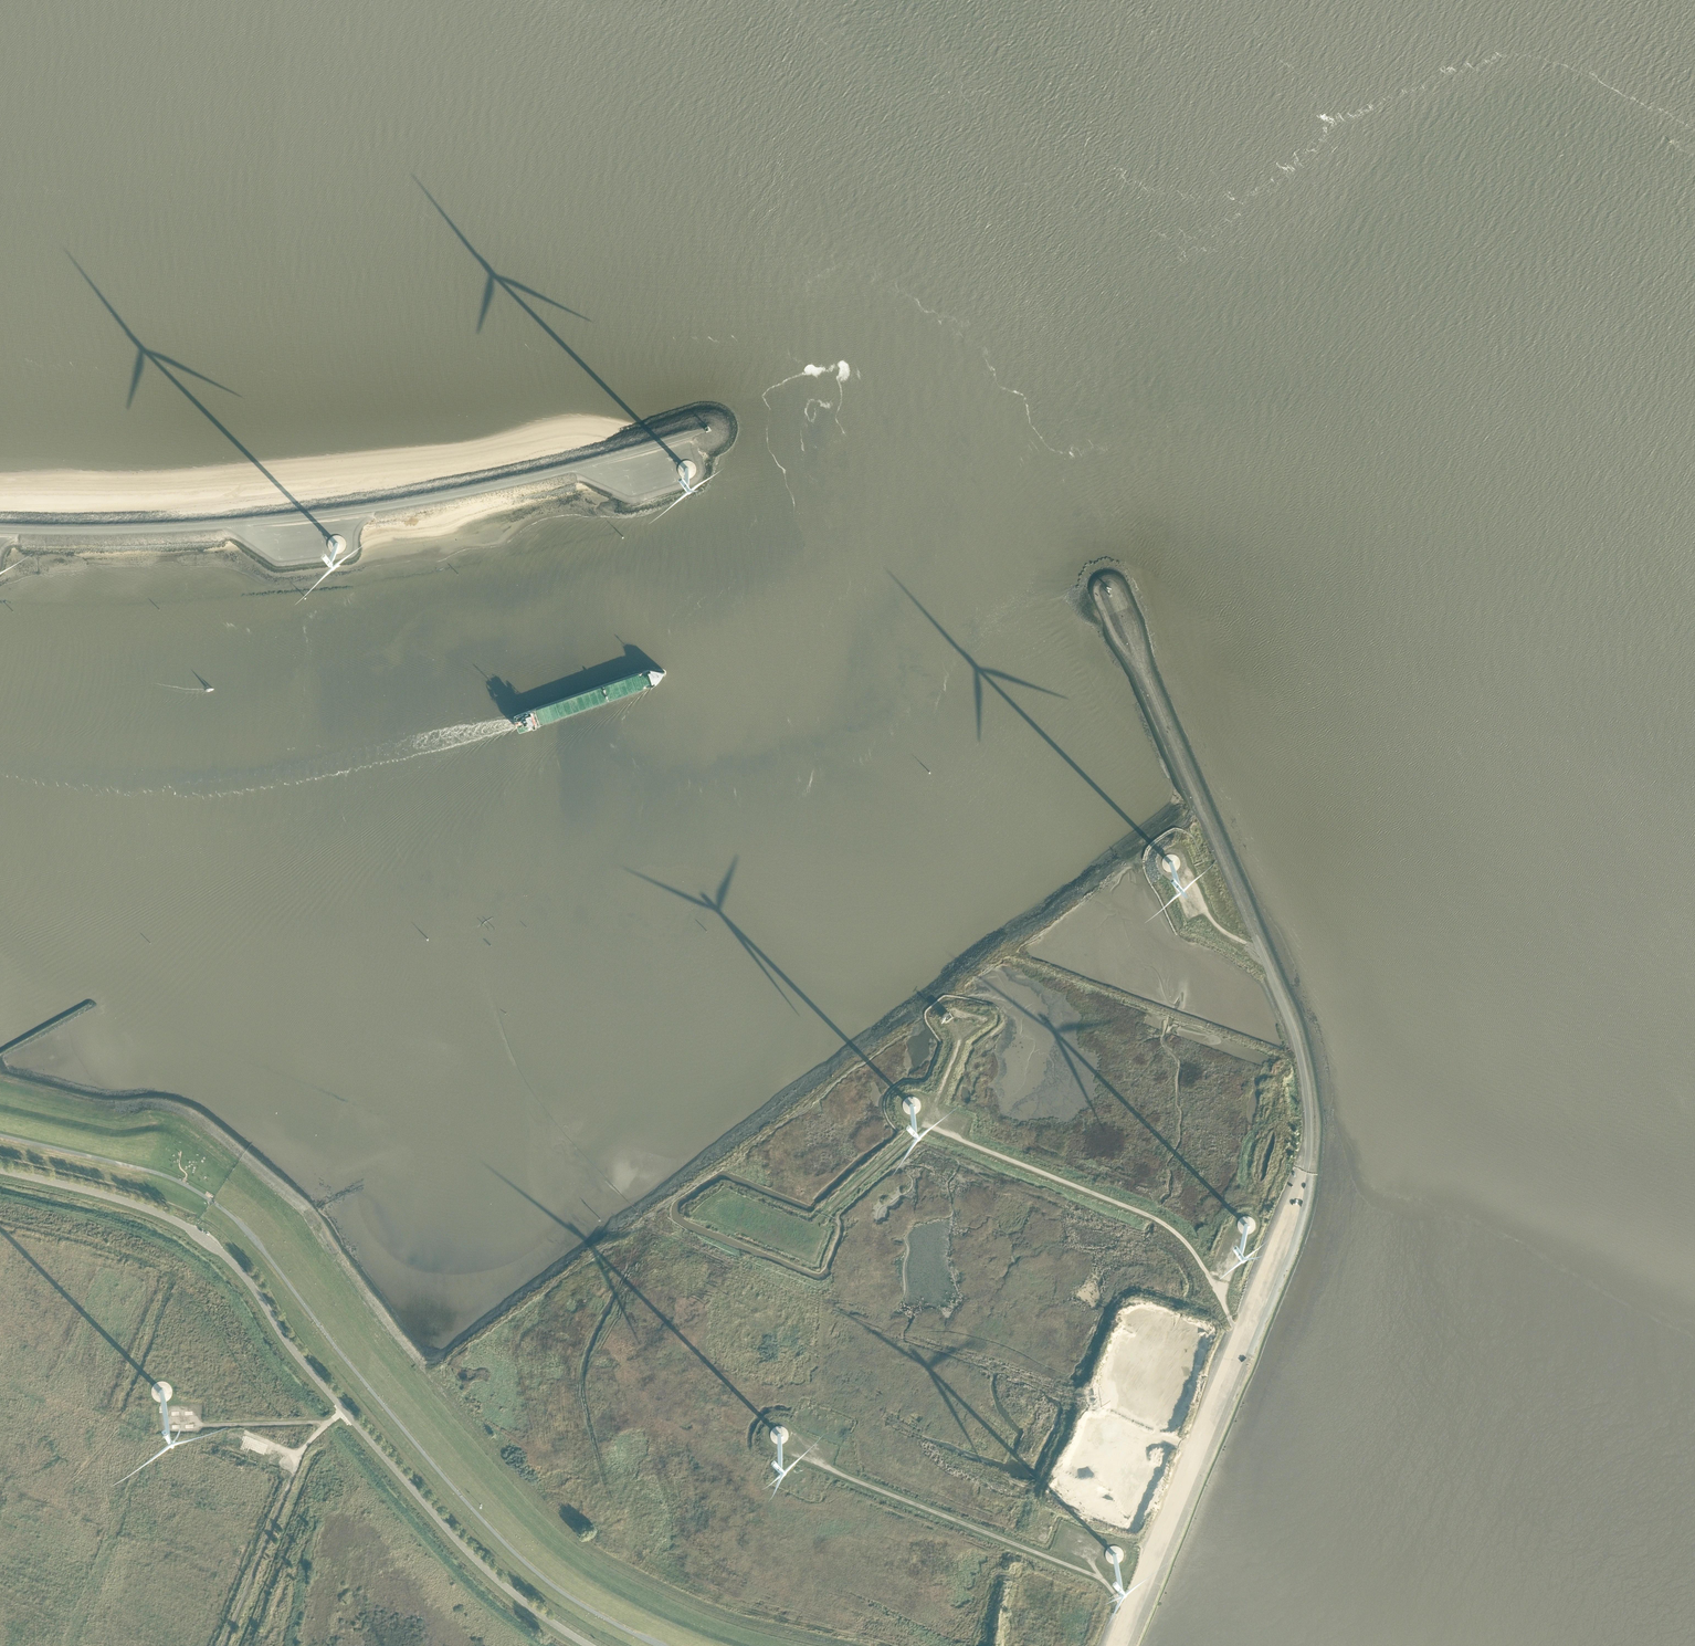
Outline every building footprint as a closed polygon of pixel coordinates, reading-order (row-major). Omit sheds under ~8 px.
[(210,1505),(210,1490),(203,1491),(203,1487),(198,1487),(199,1493),(196,1493),(196,1498),(197,1498),(197,1504),(201,1504),(201,1505),(210,1505)]
